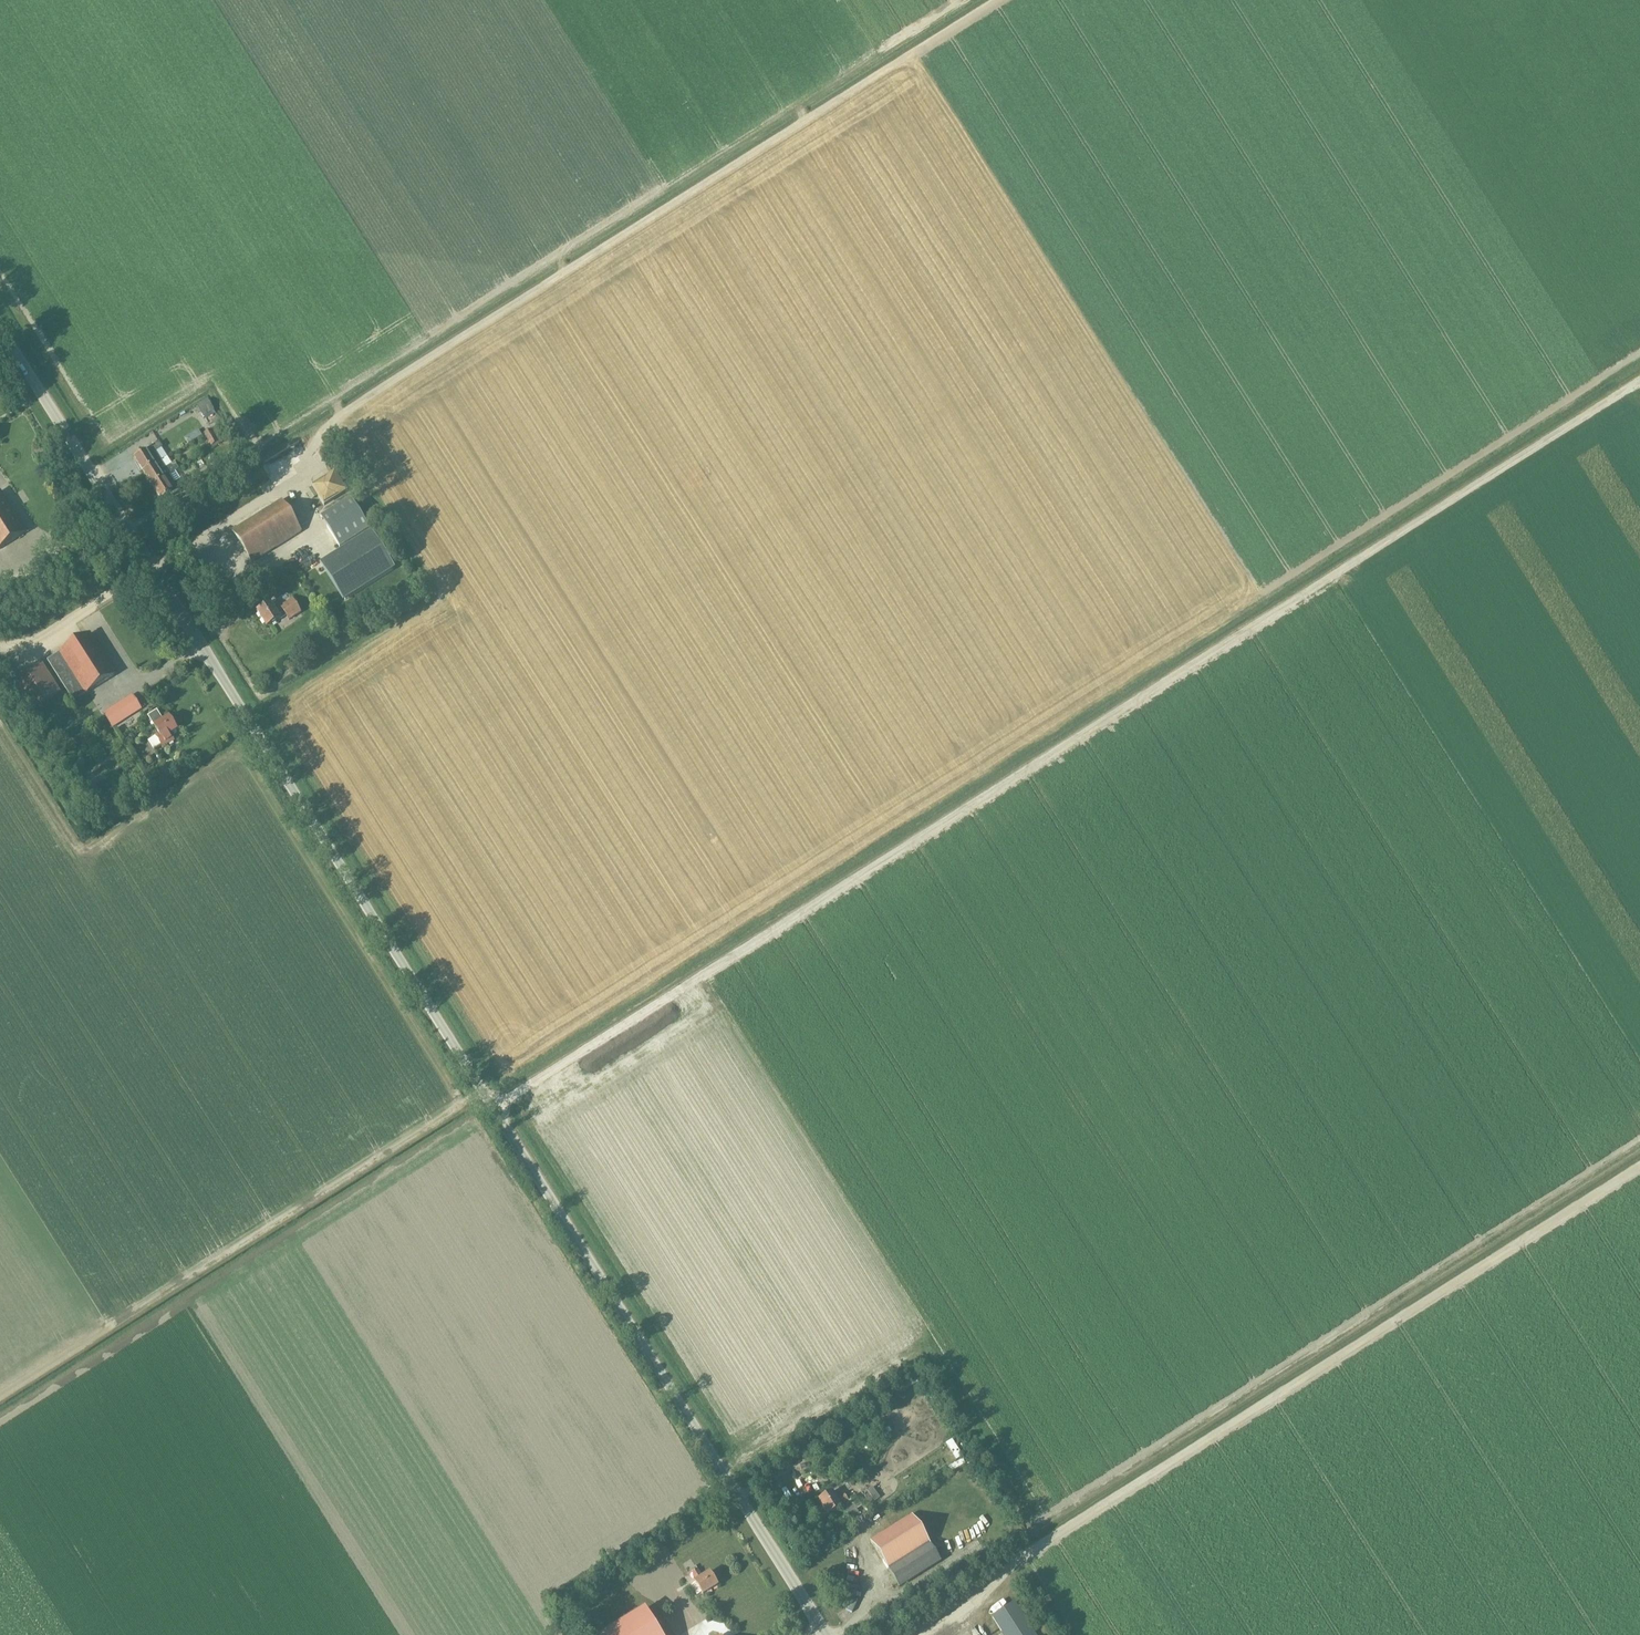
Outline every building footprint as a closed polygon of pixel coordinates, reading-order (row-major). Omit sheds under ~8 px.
[(209,400),(198,406),(204,417),(215,411),(209,400)] [(211,445),(218,442),(219,444),(226,440),(218,425),(204,433),(211,445)] [(143,472),(160,461),(155,452),(162,448),(159,442),(134,457),(143,472)] [(271,464),(278,477),(295,468),(290,460),(304,453),(300,445),(287,451),(291,458),(280,464),(278,460),(271,464)] [(143,472),(152,486),(169,475),(170,475),(179,469),(175,462),(165,468),(160,461),(143,472)] [(324,506),(347,491),(334,472),(311,487),(324,506)] [(179,492),(169,475),(152,486),(161,500),(171,494),(172,496),(179,492)] [(184,498),(197,491),(193,485),(181,493),(184,498)] [(26,533),(0,491),(0,492),(0,549),(26,533)] [(340,547),(369,529),(350,498),(321,517),(340,547)] [(252,563),(301,531),(281,500),(232,532),(252,563)] [(393,570),(370,533),(323,563),(346,600),(393,570)] [(270,603),(256,612),(267,628),(281,619),(281,620),(285,617),(288,621),(301,613),(292,599),(275,610),(270,603)] [(59,652),(47,660),(73,702),(85,694),(116,674),(90,633),(59,652)] [(30,712),(61,693),(42,663),(11,683),(30,712)] [(112,726),(140,708),(132,696),(104,714),(112,726)] [(161,722),(156,714),(155,712),(147,717),(154,726),(153,727),(158,734),(155,736),(163,748),(174,740),(170,735),(177,730),(168,717),(161,722)] [(840,1505),(848,1500),(844,1494),(836,1499),(832,1491),(818,1500),(828,1515),(841,1507),(840,1505)] [(856,1508),(861,1505),(855,1496),(850,1499),(856,1508)] [(911,1514),(870,1540),(899,1587),(940,1561),(911,1514)] [(702,1595),(717,1586),(709,1572),(701,1577),(697,1569),(691,1573),(696,1580),(694,1582),(702,1595)] [(1015,1603),(1014,1603),(992,1617),(1003,1634),(1035,1634),(1015,1603)]
